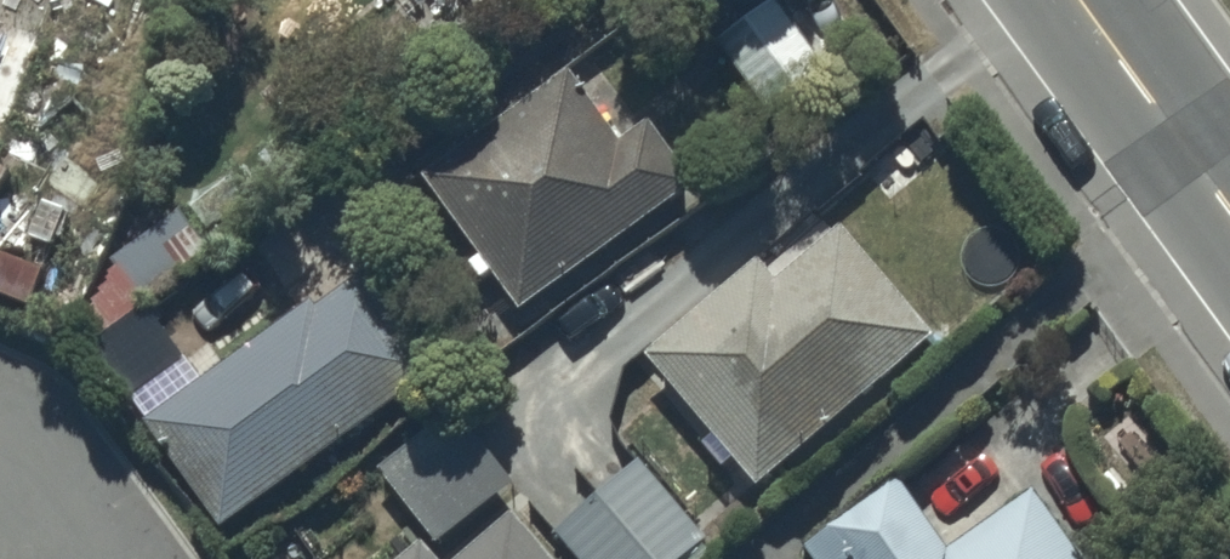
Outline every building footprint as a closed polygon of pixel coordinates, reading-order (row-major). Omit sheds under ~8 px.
[(0,15),(0,180),(4,182),(12,161),(3,157),(50,32),(40,28),(50,0),(20,0),(13,20),(0,15)] [(719,36),(769,109),(860,47),(828,0),(771,0),(719,36)] [(571,67),(423,172),(482,253),(473,260),(483,274),(494,267),(521,305),(698,179),(654,117),(640,127),(595,64),(577,76),(571,67)] [(107,327),(147,300),(145,297),(210,252),(180,208),(111,256),(126,277),(90,302),(107,327)] [(758,257),(647,352),(761,482),(935,330),(840,222),(776,278),(758,257)] [(147,415),(222,521),(437,369),(367,270),(317,305),(313,298),(201,377),(190,363),(144,396),(154,410),(147,415)] [(455,406),(380,466),(438,538),(513,478),(455,406)] [(556,528),(582,558),(674,558),(705,532),(640,456),(556,528)] [(806,541),(819,558),(1088,558),(1037,485),(950,545),(902,475),(806,541)] [(515,510),(457,558),(557,558),(515,510)] [(397,558),(441,558),(423,537),(397,558)]
